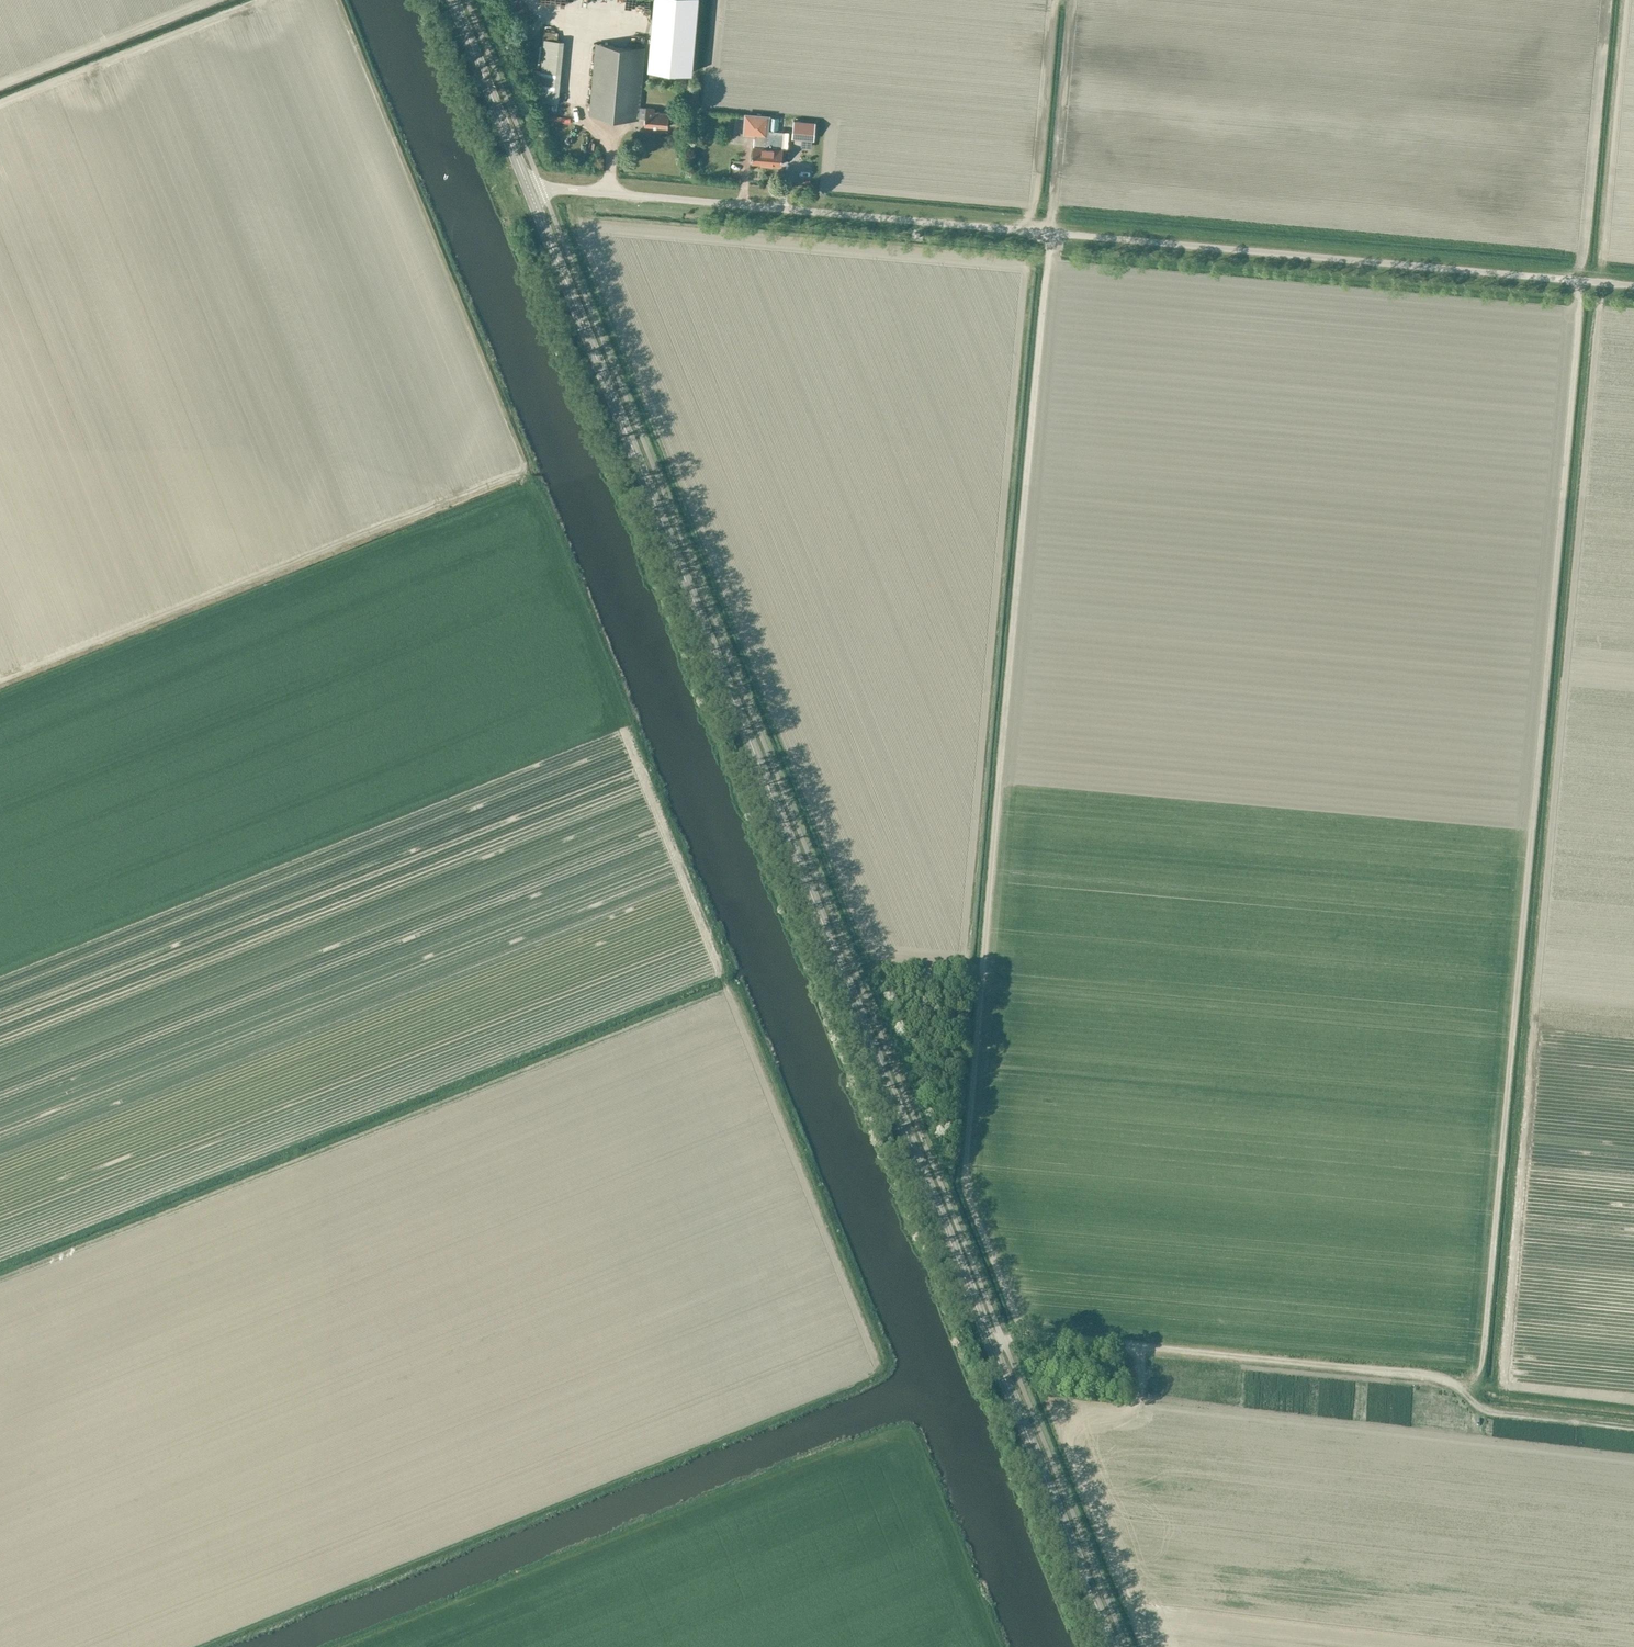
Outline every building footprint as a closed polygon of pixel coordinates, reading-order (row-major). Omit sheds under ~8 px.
[(647,68),(691,73),(699,0),(654,0),(647,68)] [(565,41),(559,40),(559,32),(545,31),(545,39),(539,101),(559,104),(565,41)] [(646,107),(641,107),(646,47),(596,42),(590,114),(640,119),(640,118),(645,118),(645,125),(669,126),(670,111),(655,110),(655,107),(646,107)] [(752,162),(767,163),(770,117),(746,115),(744,133),(760,135),(759,138),(755,138),(754,146),(753,146),(752,162)] [(793,120),(792,138),(814,140),(816,122),(793,120)] [(769,130),(767,163),(782,164),(783,149),(782,149),(784,131),(769,130)]
